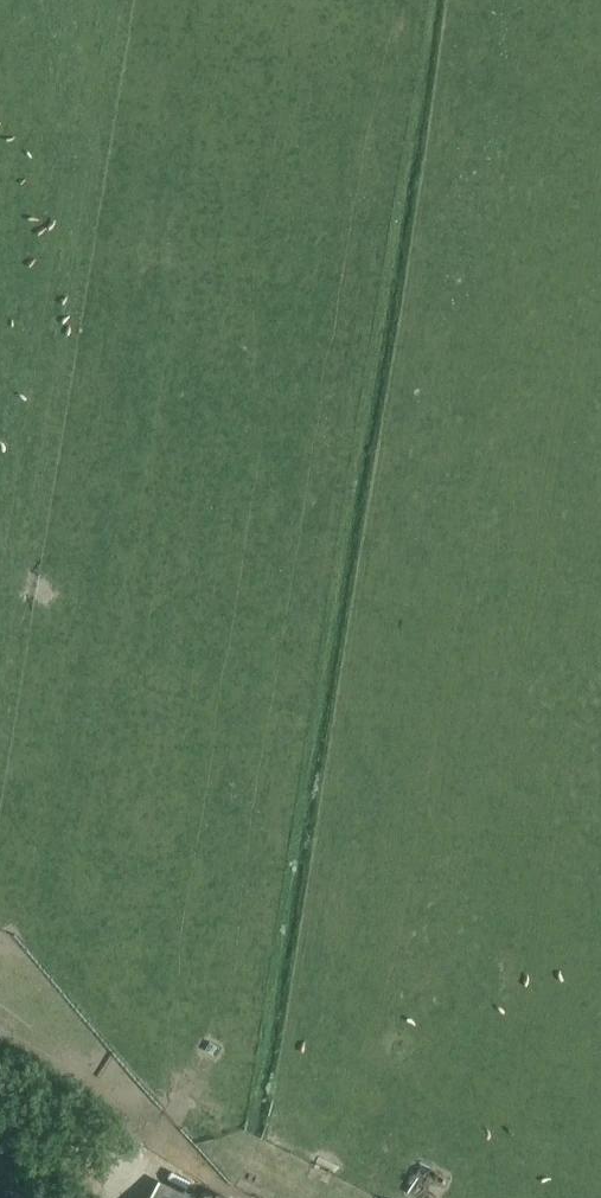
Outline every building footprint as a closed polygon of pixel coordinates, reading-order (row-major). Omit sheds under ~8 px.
[(159,1183),(152,1197),(188,1197),(159,1183)]
